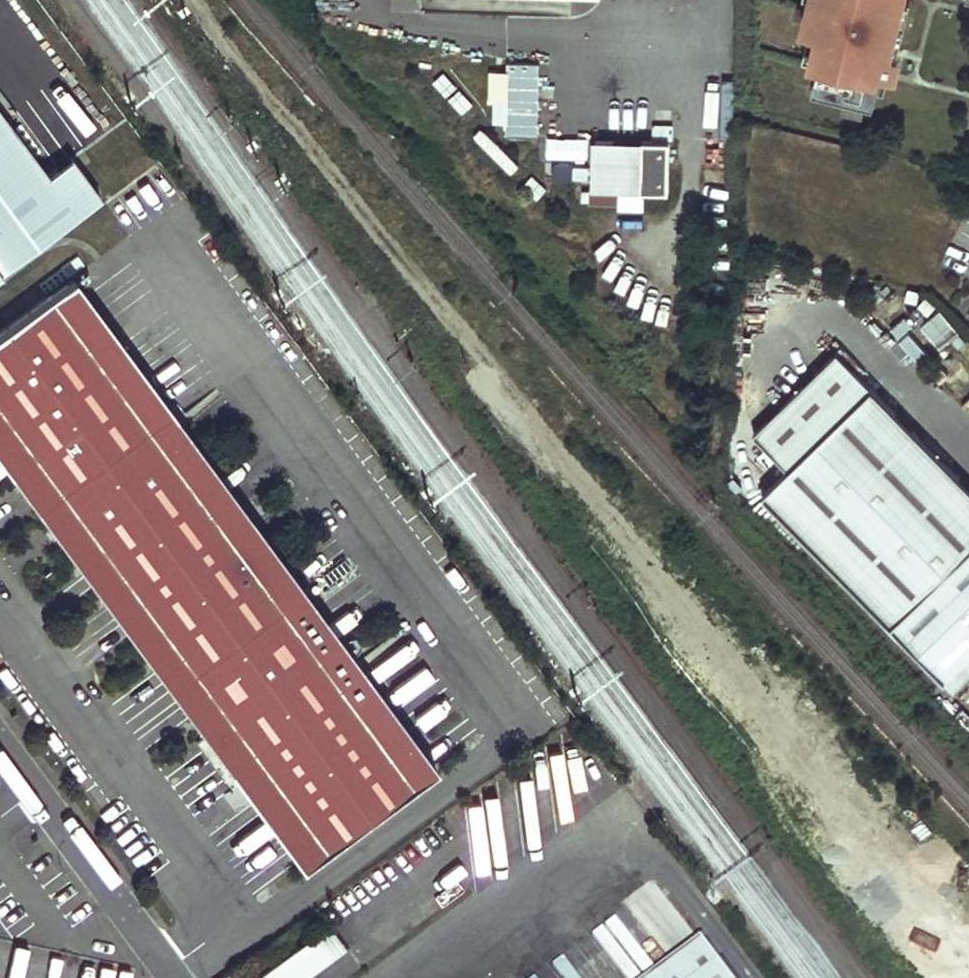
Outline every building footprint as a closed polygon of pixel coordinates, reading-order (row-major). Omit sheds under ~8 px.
[(804,27),(819,31),(812,60),(820,62),(812,91),(875,106),(881,79),(878,74),(877,74),(878,68),(894,73),(895,72),(896,71),(898,71),(898,69),(898,68),(897,66),(896,65),(880,61),(882,53),(890,55),(904,0),(811,0),(804,27)] [(539,66),(490,64),(487,131),(536,133),(539,66)] [(94,206),(67,167),(42,184),(0,122),(0,272),(94,206)] [(543,138),(543,159),(585,159),(585,137),(543,138)] [(642,140),(592,139),(591,189),(640,190),(642,140)] [(642,139),(642,140),(640,190),(640,191),(668,192),(669,140),(642,139)] [(59,289),(0,332),(0,494),(270,885),(407,790),(59,289)] [(899,298),(879,319),(919,358),(939,337),(899,298)] [(838,351),(754,433),(789,468),(763,494),(945,680),(968,657),(968,485),(838,351)] [(945,680),(956,691),(968,679),(968,657),(945,680)] [(308,943),(326,968),(340,957),(322,933),(308,943)] [(326,968),(308,943),(261,977),(312,977),(326,968)] [(695,954),(662,977),(713,977),(695,954)]
